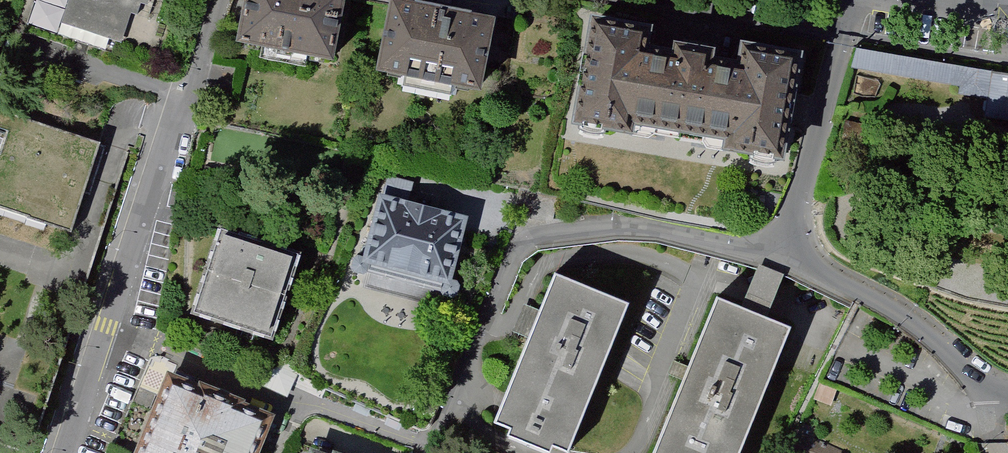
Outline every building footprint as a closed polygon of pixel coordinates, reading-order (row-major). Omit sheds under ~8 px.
[(66,21),(126,39),(137,3),(152,7),(154,0),(72,0),(66,21)] [(242,39),(341,55),(350,0),(249,0),(242,39)] [(425,0),(397,0),(383,72),(405,76),(403,88),(460,99),(463,84),(493,90),(507,16),(425,0)] [(659,30),(596,18),(574,132),(605,138),(607,125),(748,151),(746,161),(778,167),(799,55),(753,47),(752,55),(657,38),(659,30)] [(858,48),(855,67),(992,91),(987,121),(1007,125),(1007,74),(858,48)] [(76,230),(106,140),(0,105),(0,205),(76,230)] [(377,203),(362,271),(452,290),(467,222),(377,203)] [(224,222),(195,316),(280,342),(309,248),(224,222)] [(756,267),(745,295),(773,305),(783,277),(756,267)] [(631,306),(560,275),(498,418),(512,424),(509,431),(551,449),(555,441),(570,448),(631,306)] [(793,335),(722,304),(657,452),(742,452),(793,335)] [(177,371),(143,452),(268,452),(284,414),(177,371)] [(816,398),(833,405),(840,389),(822,382),(816,398)] [(790,452),(846,452),(816,440),(820,432),(803,424),(790,452)] [(320,444),(318,452),(346,452),(320,444)]
